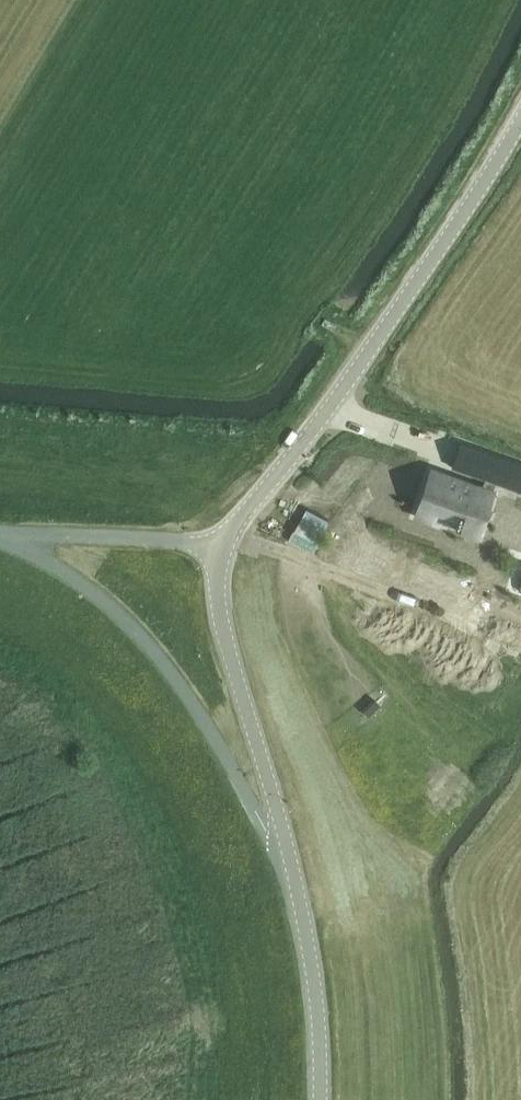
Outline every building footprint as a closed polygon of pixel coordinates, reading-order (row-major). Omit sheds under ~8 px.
[(461,442),(452,467),(520,491),(520,463),(461,442)] [(481,491),(432,473),(418,514),(478,534),(495,482),(485,479),(481,491)]
